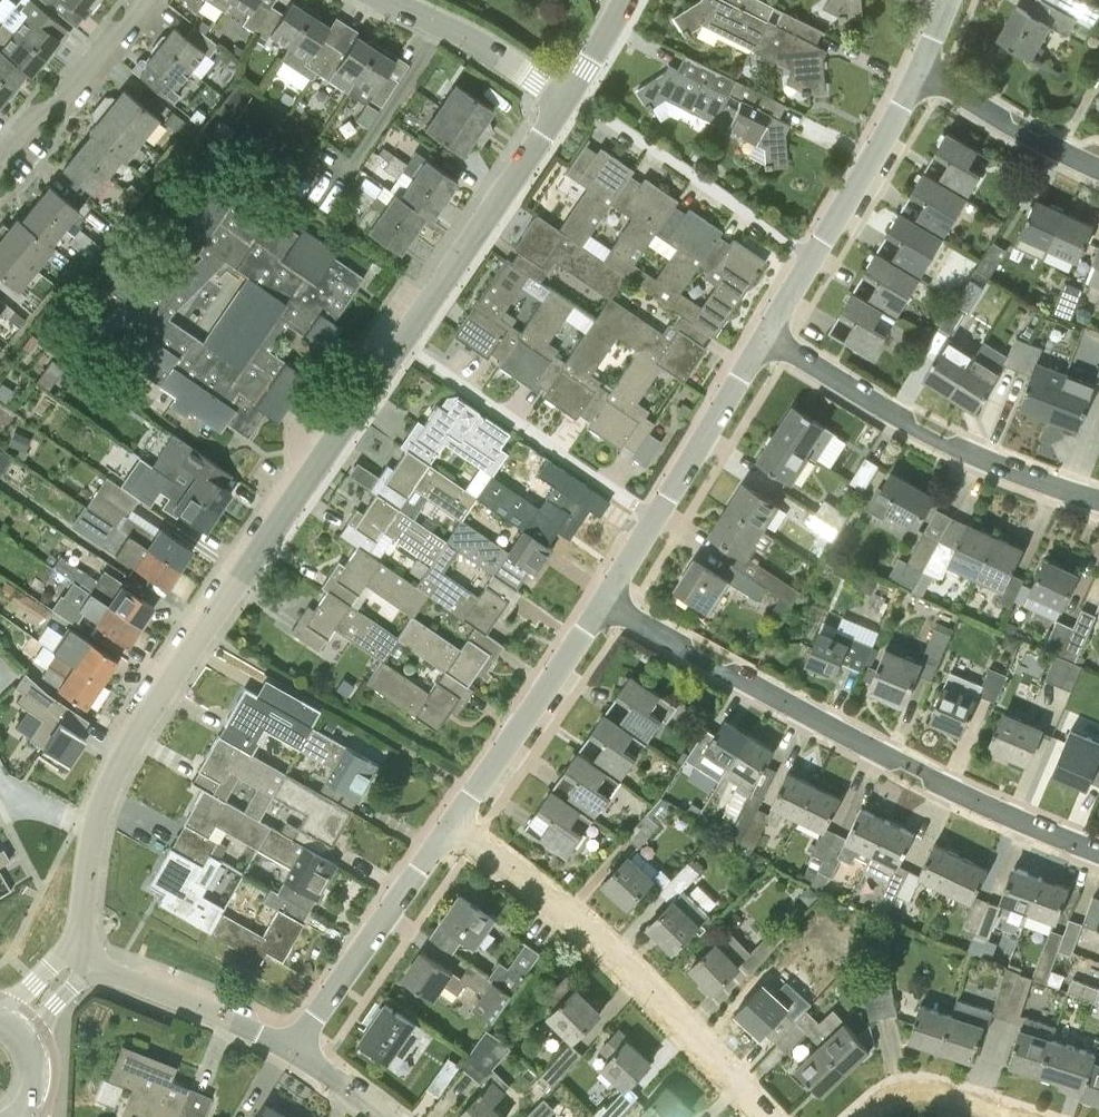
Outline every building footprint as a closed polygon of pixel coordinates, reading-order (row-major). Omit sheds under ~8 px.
[(2,23),(48,60),(52,56),(50,54),(53,49),(52,48),(59,38),(42,25),(51,15),(32,0),(18,0),(1,21),(3,22),(2,23)] [(97,0),(62,0),(80,14),(84,16),(97,0)] [(224,11),(231,1),(231,0),(208,0),(224,11)] [(254,32),(271,5),(275,0),(231,0),(231,1),(249,13),(242,24),(254,32)] [(772,6),(761,0),(713,0),(712,3),(706,0),(698,0),(674,15),(683,30),(680,32),(683,37),(687,35),(687,33),(700,25),(749,51),(772,6)] [(835,1),(837,16),(836,16),(836,22),(844,21),(843,17),(861,15),(860,0),(833,0),(835,1)] [(1054,5),(1079,19),(1079,20),(1092,27),(1098,15),(1098,10),(1081,0),(1057,0),(1054,5)] [(273,34),(290,45),(313,9),(308,6),(307,9),(302,6),(301,7),(291,1),(283,13),(271,5),(254,32),(268,41),(273,34)] [(1043,19),(1017,5),(998,39),(1032,58),(1050,27),(1069,38),(1079,20),(1079,19),(1054,5),(1052,4),(1043,19)] [(806,93),(824,90),(822,59),(822,58),(811,52),(821,31),(823,32),(824,31),(782,10),(775,24),(766,19),(773,6),(772,6),(749,51),(798,77),(800,92),(798,92),(799,96),(807,96),(806,93)] [(313,77),(317,71),(316,71),(337,40),(325,33),(330,26),(320,20),(321,18),(316,15),(317,12),(313,9),(290,45),(282,57),(313,77)] [(48,60),(2,23),(0,25),(0,51),(26,72),(30,75),(37,65),(39,67),(43,62),(45,64),(48,60)] [(214,27),(208,23),(202,30),(208,34),(214,27)] [(218,45),(195,25),(186,36),(175,27),(167,36),(165,35),(162,39),(160,38),(156,42),(190,69),(204,52),(209,57),(218,45)] [(340,34),(337,40),(316,71),(317,71),(329,79),(347,91),(355,80),(378,44),(373,41),(372,43),(367,40),(366,42),(356,35),(352,42),(340,34)] [(266,40),(259,36),(254,45),(260,50),(266,40)] [(176,86),(190,69),(156,42),(153,46),(155,48),(151,52),(153,53),(146,62),(142,59),(133,70),(172,102),(181,91),(176,86)] [(244,49),(237,44),(232,51),(240,56),(244,49)] [(379,104),(395,80),(386,75),(395,61),(385,54),(386,52),(381,49),(382,47),(378,44),(355,80),(373,91),(369,97),(379,104)] [(16,92),(19,88),(17,86),(21,82),(19,80),(26,72),(0,51),(0,79),(16,92)] [(664,98),(713,123),(735,80),(684,54),(684,55),(686,56),(675,77),(664,72),(664,73),(638,89),(646,103),(644,104),(648,110),(652,108),(652,107),(664,98)] [(16,92),(0,79),(0,104),(5,98),(7,99),(11,94),(13,96),(16,92)] [(785,132),(774,126),(784,106),(787,107),(787,106),(735,80),(713,123),(764,148),(765,163),(764,163),(764,168),(771,168),(771,165),(787,164),(785,133),(785,132)] [(493,109),(456,84),(425,129),(462,154),(469,144),(473,147),(479,146),(481,147),(493,129),(491,128),(490,122),(486,119),(493,109)] [(105,95),(98,103),(142,139),(159,118),(124,89),(116,99),(112,96),(107,96),(105,95)] [(288,91),(281,102),(289,108),(296,97),(288,91)] [(378,108),(367,101),(357,116),(368,124),(378,108)] [(121,157),(121,158),(124,160),(142,139),(98,103),(91,112),(93,113),(93,118),(97,122),(89,132),(92,133),(121,157)] [(190,116),(198,123),(205,115),(197,108),(190,116)] [(183,120),(172,112),(164,122),(174,131),(183,120)] [(220,120),(211,133),(228,144),(237,131),(220,120)] [(950,162),(939,180),(955,189),(954,190),(967,197),(982,173),(969,165),(979,149),(948,131),(933,156),(934,156),(935,154),(950,162)] [(92,133),(78,151),(107,175),(121,158),(121,157),(92,133)] [(581,244),(629,176),(633,170),(604,149),(603,150),(604,151),(600,156),(585,146),(589,139),(588,139),(565,173),(578,180),(582,174),(594,182),(560,230),(581,244)] [(388,160),(393,153),(383,146),(378,153),(388,160)] [(92,193),(107,175),(78,151),(63,169),(92,193)] [(414,177),(413,178),(444,200),(458,180),(426,159),(415,152),(407,163),(393,153),(388,160),(402,170),(414,177)] [(402,170),(388,160),(383,168),(397,177),(402,170)] [(364,277),(334,256),(338,251),(303,226),(299,232),(250,199),(254,193),(213,165),(201,182),(210,188),(200,203),(190,197),(178,215),(187,221),(177,237),(202,255),(174,282),(118,245),(96,278),(105,285),(82,317),(132,352),(126,361),(176,396),(169,405),(187,416),(190,411),(220,431),(226,422),(248,437),(265,412),(278,422),(279,421),(270,414),(273,409),(277,411),(283,402),(279,400),(283,395),(292,401),(309,377),(270,350),(282,333),(288,324),(327,351),(343,327),(334,321),(364,277)] [(955,189),(939,180),(924,171),(909,196),(910,196),(912,194),(926,202),(915,220),(943,237),(957,213),(967,197),(954,190),(955,189)] [(645,186),(629,176),(581,244),(626,275),(634,263),(654,233),(673,206),(678,200),(648,180),(648,181),(645,186)] [(413,178),(400,197),(400,198),(425,215),(431,219),(444,200),(413,178)] [(347,189),(356,195),(362,187),(353,181),(347,189)] [(126,189),(139,200),(144,193),(131,182),(126,189)] [(50,185),(35,203),(64,227),(79,209),(50,185)] [(383,186),(376,197),(362,187),(356,195),(381,212),(413,234),(425,215),(400,198),(400,197),(394,193),(383,186)] [(139,200),(126,189),(120,196),(133,206),(139,200)] [(357,222),(369,230),(400,253),(413,234),(381,212),(356,195),(352,202),(365,210),(357,222)] [(1065,212),(1036,199),(1020,234),(1049,247),(1065,212)] [(27,213),(21,220),(50,244),(56,237),(64,227),(35,203),(27,213)] [(689,217),(673,206),(654,233),(678,249),(657,279),(634,263),(626,275),(669,306),(679,291),(698,263),(717,236),(718,237),(722,230),(692,210),(692,211),(689,217)] [(892,260),(907,269),(920,276),(935,252),(943,237),(915,220),(900,211),(886,236),(887,236),(888,234),(902,242),(892,260)] [(1065,212),(1049,247),(1079,261),(1094,226),(1065,212)] [(611,297),(626,275),(581,244),(560,230),(536,214),(516,244),(517,244),(518,244),(523,247),(512,263),(527,273),(529,275),(539,282),(555,258),(611,297)] [(11,224),(9,227),(2,221),(0,224),(0,239),(36,268),(47,254),(54,246),(50,244),(21,220),(17,217),(11,224)] [(87,246),(93,239),(80,229),(75,235),(87,246)] [(87,246),(75,235),(69,242),(82,253),(87,246)] [(669,306),(680,314),(707,333),(713,337),(766,261),(736,240),(736,241),(736,242),(733,247),(718,237),(717,236),(698,263),(721,279),(702,307),(679,291),(669,306)] [(26,296),(29,291),(44,274),(36,268),(0,239),(0,274),(26,296)] [(88,246),(96,253),(101,246),(93,239),(88,246)] [(994,242),(980,263),(976,270),(989,278),(993,271),(1006,250),(994,242)] [(920,276),(907,269),(892,260),(877,251),(862,276),(863,276),(864,274),(879,282),(868,299),(897,316),(920,276)] [(506,258),(453,335),(483,355),(487,349),(502,359),(520,331),(501,317),(529,275),(527,273),(512,263),(506,258)] [(20,303),(26,296),(0,274),(0,286),(20,303)] [(982,286),(970,279),(966,285),(978,293),(982,286)] [(1084,288),(1065,282),(1054,312),(1072,319),(1084,288)] [(550,290),(520,331),(502,359),(498,365),(527,385),(532,379),(546,389),(565,362),(542,346),(571,304),(550,290)] [(26,296),(20,303),(31,311),(36,304),(40,299),(29,291),(26,296)] [(873,358),(887,332),(897,316),(868,299),(868,300),(853,291),(839,315),(840,316),(841,313),(855,322),(845,340),(830,331),(829,332),(873,358)] [(1,311),(8,317),(14,310),(0,298),(0,310),(1,311)] [(697,347),(707,333),(680,314),(664,337),(610,298),(595,320),(615,334),(639,350),(659,364),(683,381),(704,352),(697,347)] [(940,327),(952,335),(968,310),(955,302),(940,327)] [(26,319),(14,310),(8,317),(20,327),(26,319)] [(586,375),(615,334),(595,320),(565,362),(546,389),(542,395),(571,415),(576,409),(590,419),(610,392),(586,375)] [(1028,325),(1024,332),(1030,335),(1033,329),(1028,325)] [(1027,341),(1030,336),(1023,332),(1020,336),(1027,341)] [(29,353),(40,340),(32,334),(21,347),(29,353)] [(924,377),(950,393),(975,355),(947,337),(931,363),(932,363),(924,377)] [(1003,364),(1017,370),(1029,343),(1017,338),(1003,364)] [(1043,348),(1029,343),(1017,370),(1031,376),(1026,390),(1027,391),(1021,405),(1050,416),(1067,373),(1038,362),(1043,348)] [(630,406),(659,364),(639,350),(610,392),(590,419),(586,426),(616,446),(620,440),(635,450),(630,456),(631,457),(655,422),(630,406)] [(1001,373),(975,355),(950,393),(977,410),(985,397),(986,397),(1001,373)] [(1096,385),(1067,373),(1050,416),(1079,428),(1085,413),(1086,413),(1096,385)] [(4,402),(12,390),(0,382),(0,399),(4,402)] [(491,475),(508,452),(498,445),(507,432),(483,415),(482,416),(476,412),(477,411),(454,395),(445,399),(449,408),(447,411),(437,404),(423,424),(417,420),(400,445),(406,450),(428,465),(444,442),(480,466),(464,489),(476,497),(491,475)] [(809,454),(817,460),(835,432),(812,417),(812,415),(806,411),(805,412),(794,405),(776,434),(808,455),(809,454)] [(31,438),(14,430),(9,443),(20,448),(25,451),(31,438)] [(167,476),(218,510),(231,491),(221,484),(229,472),(173,433),(152,464),(168,475),(167,476)] [(792,481),(808,455),(776,434),(759,460),(771,467),(771,469),(776,472),(777,471),(792,481)] [(3,469),(13,455),(0,446),(0,467),(3,469)] [(28,452),(25,451),(20,448),(16,456),(24,460),(28,452)] [(461,519),(476,497),(464,489),(428,465),(406,450),(393,468),(387,464),(370,490),(376,494),(412,518),(427,496),(461,519)] [(880,465),(866,456),(850,481),(864,489),(880,465)] [(147,461),(131,486),(151,500),(159,487),(171,495),(163,507),(175,516),(178,512),(205,530),(218,510),(167,476),(168,475),(152,464),(147,461)] [(549,482),(555,486),(539,509),(491,475),(476,497),(525,530),(546,544),(560,525),(565,528),(564,529),(565,530),(583,504),(577,500),(587,485),(559,467),(549,482)] [(917,527),(935,496),(892,472),(881,490),(894,498),(887,511),(917,527)] [(87,505),(95,511),(179,568),(192,548),(162,528),(158,535),(128,515),(139,498),(128,491),(115,481),(107,476),(87,505)] [(728,508),(762,530),(778,503),(745,482),(728,508)] [(148,505),(152,500),(151,500),(131,486),(128,491),(139,498),(148,505)] [(433,562),(447,541),(412,518),(376,494),(363,513),(357,508),(339,534),(358,546),(368,552),(384,529),(433,562)] [(817,511),(842,526),(849,514),(825,498),(817,511)] [(842,526),(817,511),(811,507),(803,520),(833,540),(842,526)] [(744,556),(746,554),(751,557),(758,546),(753,543),(762,530),(728,508),(711,534),(744,556)] [(132,564),(166,587),(179,568),(95,511),(87,523),(120,545),(115,553),(132,564)] [(546,544),(525,530),(509,553),(460,521),(447,541),(459,549),(495,573),(516,588),(529,569),(534,573),(535,574),(553,548),(546,544)] [(967,522),(956,548),(940,540),(924,569),(942,579),(950,563),(976,575),(995,535),(967,522)] [(914,589),(924,569),(940,540),(924,531),(909,562),(916,565),(906,585),(914,589)] [(1013,573),(1024,549),(995,535),(976,575),(1004,588),(999,599),(1012,605),(1015,598),(1016,598),(1023,582),(1022,582),(1024,577),(1013,573)] [(516,588),(495,573),(478,598),(442,574),(459,549),(447,541),(433,562),(417,586),(427,593),(476,626),(486,632),(499,613),(504,616),(504,617),(505,618),(522,593),(516,588)] [(321,586),(327,591),(351,606),(368,582),(413,613),(427,593),(417,586),(368,552),(358,546),(345,565),(339,561),(321,586)] [(140,625),(154,606),(102,572),(97,580),(61,556),(53,568),(90,591),(140,625)] [(712,610),(730,581),(725,577),(696,558),(677,588),(712,611),(712,610)] [(1061,655),(1074,626),(1057,618),(1062,606),(1061,606),(1078,574),(1046,559),(1033,587),(1023,582),(1016,598),(1052,615),(1045,628),(1052,631),(1045,648),(1057,653),(1061,655)] [(766,586),(794,604),(802,591),(764,565),(755,579),(766,586)] [(877,581),(859,573),(854,586),(871,593),(877,581)] [(757,600),(766,586),(755,579),(746,593),(757,600)] [(10,599),(42,619),(49,608),(17,588),(10,599)] [(76,624),(84,611),(101,622),(98,626),(127,645),(140,625),(90,591),(80,607),(61,594),(51,609),(76,624)] [(308,605),(291,631),(321,650),(335,628),(381,660),(389,649),(397,637),(351,606),(327,591),(314,609),(308,605)] [(780,620),(790,604),(780,597),(769,614),(780,620)] [(1082,608),(1074,626),(1061,655),(1075,662),(1097,614),(1082,608)] [(411,617),(397,637),(445,671),(468,685),(481,666),(487,670),(504,645),(486,632),(476,626),(459,650),(411,617)] [(1017,627),(1008,622),(1004,630),(1013,634),(1017,627)] [(75,665),(101,683),(117,660),(69,627),(53,652),(74,666),(75,665)] [(936,628),(921,662),(886,647),(877,668),(879,669),(870,689),(905,704),(918,673),(932,679),(951,634),(936,628)] [(841,661),(863,670),(874,645),(838,630),(834,638),(821,632),(807,663),(835,675),(841,661)] [(1019,639),(1007,634),(1002,646),(1014,651),(1019,639)] [(1057,653),(1046,678),(1072,689),(1083,665),(1075,662),(1061,655),(1057,653)] [(381,661),(366,682),(436,730),(450,710),(456,715),(474,689),(468,685),(445,671),(429,695),(381,661)] [(32,749),(51,762),(52,761),(51,760),(54,754),(63,760),(81,734),(74,730),(84,716),(49,692),(22,665),(12,681),(19,686),(12,697),(39,716),(26,735),(39,744),(35,749),(33,748),(32,749)] [(86,707),(101,683),(75,665),(74,666),(67,677),(50,666),(43,676),(61,687),(59,690),(86,707)] [(943,686),(930,720),(961,734),(963,729),(981,736),(1006,674),(990,667),(983,684),(951,671),(944,687),(943,686)] [(637,733),(636,734),(648,743),(675,704),(632,674),(616,698),(617,698),(618,696),(632,705),(620,722),(637,733)] [(299,748),(311,725),(245,688),(232,710),(233,712),(220,735),(251,754),(258,740),(250,735),(256,724),(299,748)] [(626,749),(636,734),(637,733),(620,722),(605,712),(589,736),(590,737),(591,734),(605,744),(594,761),(610,772),(622,780),(639,757),(626,749)] [(990,746),(1028,762),(1043,729),(1003,712),(994,733),(996,734),(990,746)] [(322,728),(331,733),(336,723),(328,718),(322,728)] [(750,734),(725,718),(706,749),(730,765),(750,734)] [(311,725),(299,748),(332,766),(318,792),(352,811),(353,810),(351,809),(365,786),(366,786),(379,764),(311,725)] [(272,795),(284,773),(251,754),(220,735),(218,734),(205,757),(207,758),(204,764),(203,764),(199,772),(194,782),(192,781),(191,782),(202,788),(224,800),(238,776),(257,786),(243,811),(258,820),(272,795)] [(755,781),(775,751),(750,734),(730,765),(755,781)] [(1065,742),(1052,773),(1053,774),(1054,773),(1055,773),(1087,787),(1087,788),(1088,788),(1094,774),(1098,776),(1098,756),(1065,742)] [(622,780),(610,772),(594,761),(579,750),(563,774),(564,775),(566,772),(579,782),(568,799),(584,810),(583,810),(596,819),(622,780)] [(788,771),(771,806),(798,819),(815,784),(788,771)] [(280,832),(324,856),(338,832),(339,833),(352,811),(318,792),(284,773),(272,795),(306,813),(298,826),(287,820),(280,832)] [(798,819),(823,831),(812,853),(823,859),(824,859),(837,832),(827,827),(842,797),(815,784),(798,819)] [(219,842),(226,830),(257,848),(269,826),(258,820),(243,811),(224,800),(202,788),(190,810),(191,811),(184,825),(179,835),(177,834),(176,835),(210,854),(211,853),(219,859),(227,846),(219,842)] [(584,810),(568,799),(553,789),(536,812),(538,813),(539,810),(553,820),(541,837),(526,827),(526,828),(568,857),(586,833),(574,824),(583,810),(584,810)] [(728,838),(741,844),(759,807),(765,796),(752,790),(750,796),(728,838)] [(656,820),(672,802),(662,796),(647,812),(656,820)] [(697,817),(702,808),(693,802),(687,811),(697,817)] [(888,820),(861,807),(848,837),(837,832),(824,859),(823,859),(817,870),(832,877),(841,857),(852,862),(856,855),(868,861),(888,820)] [(768,820),(771,814),(769,813),(758,808),(741,844),(753,850),(768,820)] [(715,822),(710,820),(702,809),(697,817),(711,827),(715,822)] [(627,835),(640,847),(660,824),(656,820),(647,812),(627,835)] [(868,861),(864,870),(888,882),(882,894),(895,901),(898,894),(899,894),(910,870),(900,865),(915,833),(888,820),(868,861)] [(269,826),(257,848),(291,867),(277,892),(310,911),(311,910),(310,909),(323,885),(325,886),(337,864),(324,856),(280,832),(269,826)] [(203,867),(210,854),(176,835),(178,836),(172,846),(171,847),(170,846),(148,884),(165,893),(161,899),(158,903),(159,904),(160,903),(210,932),(221,912),(180,888),(195,862),(203,867)] [(910,870),(899,894),(910,900),(921,877),(946,889),(962,856),(935,843),(920,875),(910,870)] [(604,883),(629,906),(654,880),(630,856),(604,883)] [(988,900),(975,896),(988,869),(962,856),(946,889),(972,901),(963,926),(975,931),(976,932),(988,900)] [(689,860),(664,886),(673,895),(675,894),(678,896),(649,926),(674,951),(712,915),(685,888),(701,871),(689,860)] [(1002,900),(1029,911),(1042,877),(1014,867),(1002,900)] [(1070,887),(1042,877),(1029,911),(1056,921),(1070,887)] [(818,895),(809,887),(801,896),(810,904),(818,895)] [(310,911),(277,892),(270,889),(263,901),(278,910),(263,936),(221,912),(210,932),(260,960),(260,961),(261,962),(263,957),(266,951),(282,960),(304,923),(303,922),(304,920),(309,911),(310,912),(310,911)] [(477,945),(496,917),(461,893),(432,937),(453,952),(464,936),(477,945)] [(903,899),(897,896),(894,904),(900,906),(903,899)] [(1098,922),(1098,898),(1093,896),(1083,923),(1083,924),(1096,929),(1098,922)] [(1001,905),(988,900),(976,932),(975,931),(968,950),(982,955),(1001,905)] [(1072,954),(1083,924),(1083,923),(1070,918),(1064,933),(1065,934),(1059,949),(1072,954)] [(1047,982),(1059,949),(1065,934),(1064,933),(1051,928),(1033,977),(1047,982)] [(730,931),(691,967),(714,991),(740,966),(739,964),(742,961),(752,971),(777,946),(768,937),(752,953),(730,931)] [(527,942),(509,967),(496,984),(512,995),(541,952),(527,942)] [(493,1022),(512,995),(496,984),(470,965),(461,978),(423,950),(403,978),(434,1000),(445,984),(458,994),(466,982),(484,994),(474,1007),(493,1022)] [(875,966),(874,967),(883,1015),(897,1012),(888,965),(875,967),(875,966)] [(861,969),(870,1018),(883,1015),(874,967),(861,969)] [(1033,977),(1019,973),(1014,990),(1006,1017),(1019,1021),(1021,1014),(1033,977)] [(580,988),(567,975),(547,995),(559,1009),(551,1017),(575,1040),(601,1013),(578,990),(580,988)] [(1073,978),(1068,991),(1098,1003),(1098,988),(1073,978)] [(796,1020),(806,1009),(796,999),(789,1007),(764,983),(737,1011),(763,1036),(767,1032),(776,1041),(796,1020)] [(1006,1017),(1014,990),(1001,985),(992,1012),(1006,1017)] [(974,1059),(973,1059),(978,1044),(979,1045),(985,1026),(984,1026),(989,1010),(958,999),(952,1015),(953,1015),(941,1050),(973,1061),(974,1059)] [(360,1040),(390,1061),(417,1023),(387,1001),(386,1003),(386,1004),(361,1039),(360,1040)] [(910,1040),(941,1050),(953,1015),(952,1015),(920,1005),(914,1022),(916,1023),(910,1040)] [(808,1032),(821,1044),(821,1045),(846,1072),(875,1045),(871,1023),(859,1035),(834,1008),(820,1022),(806,1009),(796,1020),(808,1032)] [(1057,1025),(1026,1016),(1024,1022),(1022,1029),(1019,1028),(1013,1046),(1015,1047),(1010,1064),(1044,1075),(1056,1040),(1053,1039),(1057,1025)] [(796,1020),(776,1041),(788,1052),(808,1032),(796,1020)] [(461,1065),(481,1082),(488,1074),(494,1067),(511,1047),(502,1038),(488,1028),(461,1065)] [(618,1095),(608,1106),(604,1103),(594,1114),(597,1116),(618,1116),(637,1096),(628,1087),(651,1062),(629,1041),(631,1039),(620,1029),(601,1049),(611,1059),(604,1066),(617,1078),(626,1087),(618,1095)] [(1056,1040),(1044,1075),(1084,1088),(1096,1053),(1056,1040)] [(541,1075),(554,1086),(583,1053),(571,1041),(541,1075)] [(1098,1044),(1096,1053),(1084,1088),(1082,1096),(1098,1101),(1098,1044)] [(811,1081),(815,1086),(822,1093),(821,1094),(822,1095),(846,1072),(821,1045),(796,1068),(810,1082),(811,1081)] [(209,1097),(180,1085),(176,1096),(165,1091),(174,1068),(176,1069),(176,1067),(149,1056),(140,1054),(122,1048),(111,1076),(142,1088),(130,1116),(201,1116),(209,1097)] [(440,1095),(461,1065),(449,1056),(428,1087),(440,1095)] [(494,1080),(487,1087),(459,1115),(461,1116),(506,1116),(493,1104),(505,1091),(494,1080)] [(692,1109),(692,1108),(690,1110),(681,1101),(682,1099),(668,1086),(642,1114),(645,1116),(685,1116),(692,1109)] [(556,1109),(545,1097),(525,1116),(548,1116),(556,1109)] [(266,1103),(265,1102),(255,1116),(287,1116),(266,1103)]
